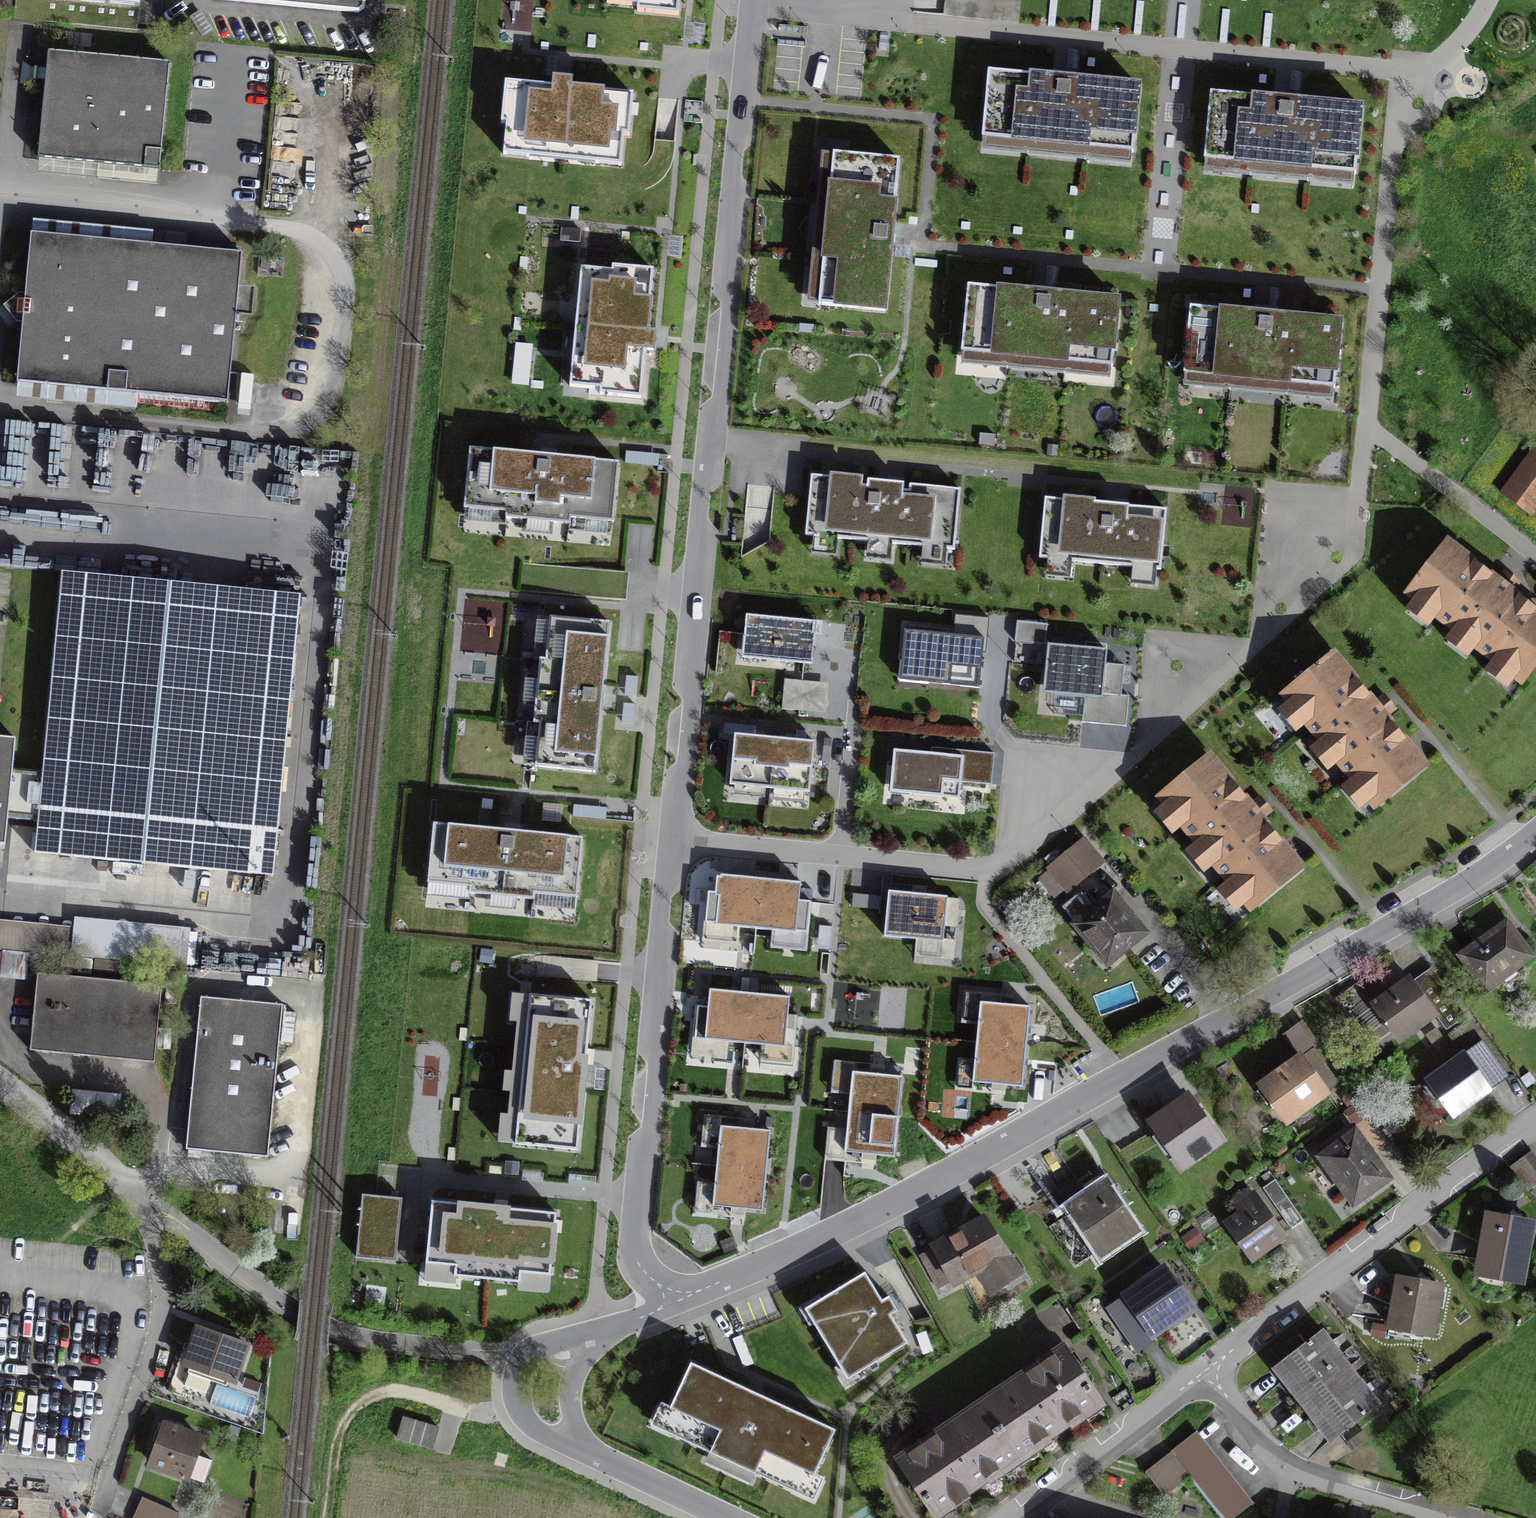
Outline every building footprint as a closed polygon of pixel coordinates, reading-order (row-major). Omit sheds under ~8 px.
[(14,18),(136,30),(139,0),(16,0),(14,18)] [(357,12),(364,8),(365,0),(225,0),(357,12)] [(616,9),(677,14),(678,0),(616,0),(616,9)] [(49,53),(38,158),(159,169),(169,65),(49,53)] [(1063,82),(993,75),(986,142),(1136,158),(1143,90),(1063,82)] [(563,89),(507,83),(501,145),(627,157),(632,95),(563,89)] [(1284,105),(1213,97),(1207,164),(1357,179),(1364,113),(1284,105)] [(905,157),(838,151),(825,304),(892,310),(897,243),(905,157)] [(242,254),(31,233),(17,382),(135,394),(135,402),(221,411),(222,401),(228,402),(242,254)] [(654,268),(592,262),(581,393),(642,399),(647,341),(654,268)] [(1044,294),(971,287),(964,356),(1115,371),(1122,302),(1044,294)] [(1262,316),(1193,309),(1186,376),(1337,391),(1344,324),(1262,316)] [(1500,494),(1528,515),(1535,505),(1535,446),(1500,494)] [(556,458),(476,450),(470,512),(618,526),(624,464),(556,458)] [(891,483),(816,476),(810,538),(959,552),(965,490),(891,483)] [(1114,506),(1049,500),(1043,562),(1165,574),(1171,511),(1114,506)] [(1410,595),(1521,680),(1535,661),(1535,614),(1508,592),(1513,586),(1501,577),(1497,583),(1448,546),(1410,595)] [(254,873),(280,593),(62,573),(43,772),(12,769),(15,738),(0,737),(0,844),(5,844),(8,813),(15,814),(15,819),(37,821),(34,852),(254,873)] [(609,624),(551,620),(539,769),(597,774),(603,696),(609,624)] [(819,630),(745,623),(741,657),(815,664),(819,630)] [(983,638),(904,630),(899,679),(978,687),(983,638)] [(1123,647),(1042,640),(1038,691),(1119,698),(1123,647)] [(1374,704),(1334,657),(1287,697),(1292,703),(1282,712),(1296,728),(1305,720),(1376,803),(1422,764),(1382,717),(1389,711),(1379,700),(1374,704)] [(763,738),(735,735),(730,784),(809,791),(813,742),(787,740),(763,738)] [(941,754),(894,750),(889,792),(959,799),(961,781),(990,784),(993,751),(964,748),(963,757),(941,754)] [(1212,759),(1163,798),(1250,906),(1300,866),(1261,818),(1266,814),(1256,802),(1250,806),(1212,759)] [(512,831),(436,823),(430,889),(577,904),(584,838),(512,831)] [(1068,889),(1102,861),(1085,840),(1051,868),(1068,889)] [(798,880),(717,874),(715,897),(713,924),(794,930),(796,907),(798,880)] [(948,894),(889,889),(886,937),(945,941),(948,894)] [(1081,893),(1064,906),(1107,960),(1143,933),(1113,894),(1094,909),(1081,893)] [(70,956),(73,927),(0,920),(0,950),(70,956)] [(1506,922),(1461,955),(1486,989),(1531,956),(1506,922)] [(1414,982),(1436,1013),(1447,1028),(1464,1015),(1431,970),(1414,982)] [(154,1062),(161,985),(37,974),(30,1051),(154,1062)] [(1436,1013),(1414,982),(1411,978),(1375,1004),(1371,999),(1380,992),(1367,975),(1343,992),(1339,1006),(1365,1041),(1378,1042),(1392,1032),(1398,1040),(1436,1013)] [(790,995),(709,989),(707,1011),(706,1034),(787,1041),(788,1019),(790,995)] [(587,1054),(592,1000),(521,993),(506,1144),(578,1151),(587,1054)] [(283,1004),(201,997),(186,1149),(268,1157),(283,1004)] [(985,1002),(975,1082),(1000,1085),(1025,1088),(1034,1008),(1008,1005),(985,1002)] [(1481,1042),(1427,1080),(1452,1115),(1506,1077),(1481,1042)] [(1301,1056),(1261,1086),(1287,1121),(1327,1092),(1301,1056)] [(852,1064),(845,1153),(872,1155),(897,1157),(904,1068),(881,1066),(852,1064)] [(1188,1099),(1153,1124),(1182,1165),(1218,1139),(1188,1099)] [(1370,1115),(1356,1125),(1375,1151),(1388,1142),(1370,1115)] [(721,1125),(714,1206),(739,1208),(765,1210),(771,1129),(748,1127),(721,1125)] [(1355,1133),(1322,1157),(1354,1201),(1387,1178),(1355,1133)] [(1511,1164),(1527,1189),(1535,1184),(1535,1157),(1532,1150),(1511,1164)] [(1074,1176),(1056,1188),(1100,1253),(1136,1228),(1106,1185),(1088,1197),(1074,1176)] [(1276,1179),(1263,1188),(1291,1228),(1303,1221),(1276,1179)] [(402,1198),(362,1194),(357,1257),(396,1261),(402,1198)] [(550,1286),(557,1213),(500,1207),(431,1201),(424,1274),(550,1286)] [(1260,1202),(1229,1225),(1253,1257),(1284,1234),(1260,1202)] [(275,1211),(268,1210),(267,1231),(273,1231),(275,1211)] [(1530,1223),(1490,1214),(1480,1259),(1520,1268),(1530,1223)] [(958,1233),(959,1233),(935,1249),(920,1258),(937,1286),(949,1278),(953,1285),(982,1266),(997,1289),(1020,1274),(985,1219),(973,1227),(971,1225),(958,1233)] [(883,1301),(862,1266),(803,1300),(842,1366),(901,1332),(883,1301)] [(1165,1271),(1110,1308),(1134,1343),(1188,1306),(1165,1271)] [(1441,1286),(1398,1279),(1390,1326),(1432,1333),(1441,1286)] [(245,1343),(198,1327),(178,1388),(204,1397),(212,1373),(232,1380),(245,1343)] [(1325,1424),(1335,1437),(1380,1404),(1324,1329),(1279,1362),(1290,1376),(1306,1398),(1325,1424)] [(1064,1347),(898,1460),(933,1511),(973,1484),(1057,1427),(1099,1398),(1064,1347)] [(755,1388),(691,1362),(663,1429),(808,1489),(835,1421),(755,1388)] [(165,1424),(151,1463),(203,1481),(211,1459),(195,1454),(201,1436),(165,1424)] [(1196,1431),(1146,1470),(1167,1496),(1191,1477),(1224,1517),(1236,1517),(1254,1504),(1196,1431)] [(143,1497),(133,1517),(176,1517),(179,1512),(143,1497)]
